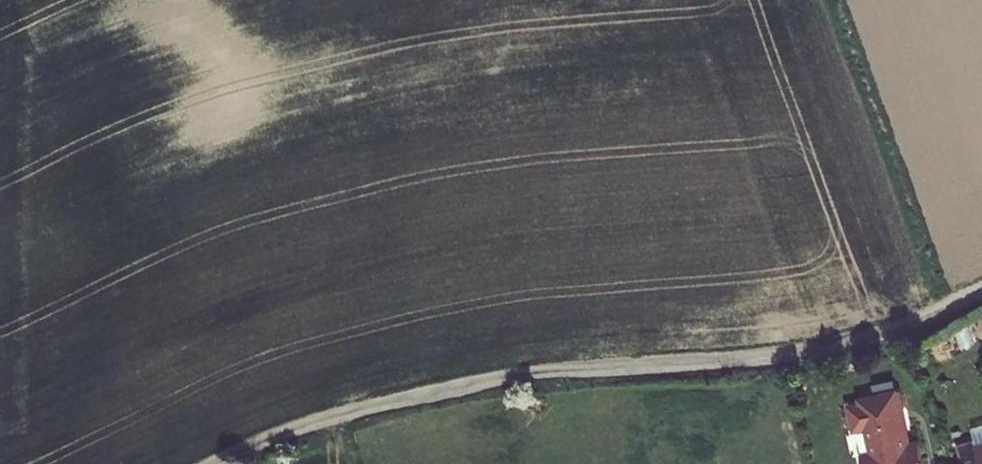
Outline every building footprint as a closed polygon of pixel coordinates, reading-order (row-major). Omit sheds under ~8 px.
[(919,443),(910,446),(903,417),(898,418),(896,409),(903,407),(899,389),(858,400),(860,405),(848,408),(854,431),(865,428),(872,455),(866,456),(862,462),(863,463),(924,463),(919,443)] [(977,436),(960,441),(966,463),(981,463),(981,454),(977,436)]
